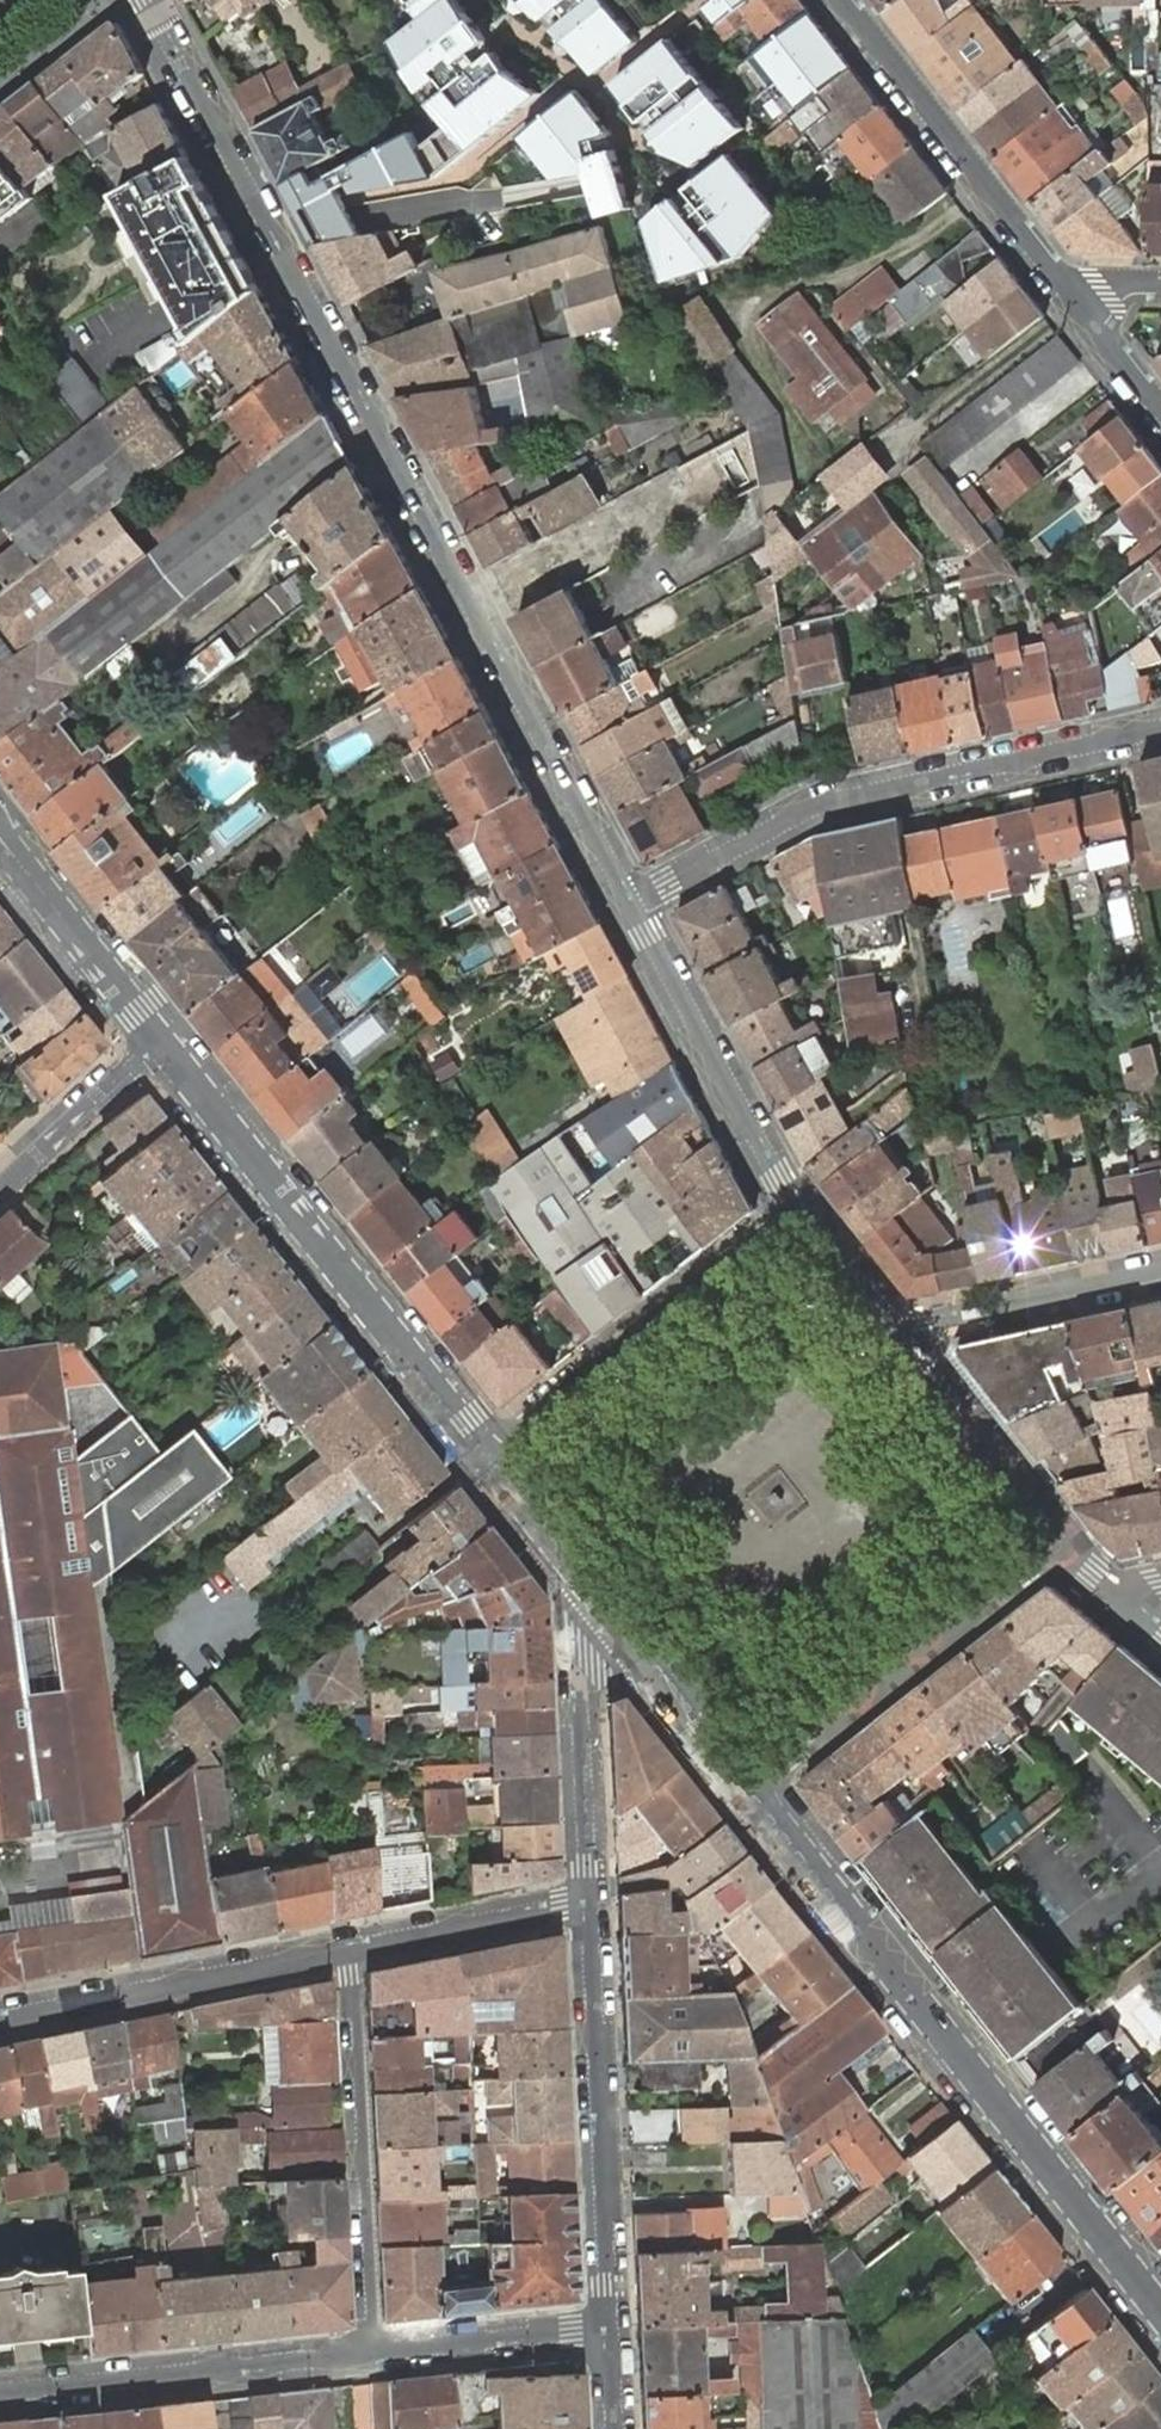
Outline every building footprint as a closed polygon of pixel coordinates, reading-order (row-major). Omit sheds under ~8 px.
[(208,39),(230,21),(219,7),(228,0),(187,0),(189,4),(208,39)] [(230,21),(246,8),(240,0),(228,0),(219,7),(230,21)] [(246,8),(253,16),(260,11),(254,0),(240,0),(246,8)] [(260,11),(273,0),(254,0),(260,11)] [(406,34),(381,49),(418,110),(451,127),(424,149),(415,129),(315,180),(311,169),(286,185),(318,244),(366,235),(341,189),(354,182),(360,192),(437,177),(471,152),(547,91),(516,64),(471,0),(382,0),(406,34)] [(613,0),(525,0),(579,47),(601,75),(644,38),(613,0)] [(809,11),(800,0),(752,0),(720,25),(729,38),(740,29),(745,35),(757,26),(768,42),(809,11)] [(884,12),(906,0),(875,0),(884,12)] [(943,0),(906,0),(884,12),(916,53),(955,23),(974,9),(967,0),(961,5),(950,13),(943,0)] [(958,0),(943,0),(950,13),(961,5),(958,0)] [(1088,6),(1088,14),(1088,21),(1097,21),(1097,14),(1097,6),(1147,6),(1147,0),(1088,0),(1088,6)] [(1147,6),(1147,14),(1147,43),(1159,43),(1159,18),(1160,18),(1160,0),(1147,0),(1147,6)] [(1147,14),(1147,6),(1097,6),(1097,14),(1147,14)] [(1019,64),(974,9),(955,23),(916,53),(960,110),(1019,64)] [(1088,32),(1078,19),(1068,28),(1085,50),(1096,42),(1088,32)] [(115,23),(70,58),(113,113),(121,107),(114,97),(145,74),(119,23),(115,23)] [(700,169),(756,124),(689,47),(674,33),(610,84),(665,154),(700,169)] [(1096,42),(1085,50),(1102,73),(1113,65),(1096,42)] [(70,58),(40,82),(85,142),(121,124),(113,113),(70,58)] [(1025,59),(1019,64),(960,110),(979,133),(1035,89),(1023,74),(1032,67),(1025,59)] [(1151,60),(1152,80),(1160,80),(1160,59),(1151,60)] [(288,64),(263,76),(283,114),(308,100),(302,90),(288,64)] [(284,181),(353,145),(347,134),(331,142),(316,115),(361,90),(349,66),(349,65),(302,90),(308,100),(283,114),(256,128),(284,181)] [(792,140),(805,130),(822,153),(843,138),(883,106),(854,69),(781,126),(792,140)] [(263,76),(236,90),(256,128),(283,114),(263,76)] [(1113,91),(1121,103),(1136,91),(1128,80),(1113,91)] [(40,82),(12,104),(57,165),(85,142),(40,82)] [(577,89),(519,136),(551,178),(589,172),(593,184),(596,196),(602,214),(632,211),(618,147),(590,155),(584,138),(612,131),(577,89)] [(1035,89),(979,133),(997,157),(1053,112),(1060,107),(1062,106),(1055,97),(1046,104),(1035,89)] [(1121,103),(1137,124),(1148,116),(1148,106),(1136,91),(1121,103)] [(121,124),(85,142),(122,192),(134,186),(110,154),(124,147),(143,181),(189,155),(161,103),(121,124)] [(6,156),(28,186),(57,165),(12,104),(0,114),(0,149),(6,156)] [(914,147),(883,106),(843,138),(874,178),(914,147)] [(1063,126),(1070,120),(1060,107),(1053,112),(1063,126)] [(1053,112),(997,157),(1015,180),(1053,151),(1056,154),(1084,132),(1086,130),(1075,116),(1070,120),(1063,126),(1053,112)] [(1088,137),(1084,132),(1056,154),(1053,151),(1015,180),(1033,203),(1089,161),(1078,146),(1088,137)] [(1129,150),(1120,137),(1089,161),(1033,203),(1055,232),(1100,196),(1114,185),(1103,171),(1129,150)] [(284,181),(285,183),(354,146),(353,145),(284,181)] [(949,192),(914,147),(874,178),(888,197),(902,214),(909,222),(949,192)] [(33,192),(28,186),(6,156),(0,149),(0,218),(33,192)] [(678,192),(642,219),(662,289),(751,262),(789,210),(736,149),(678,192)] [(122,192),(110,199),(125,227),(134,222),(183,313),(192,328),(178,335),(184,345),(190,342),(193,346),(261,290),(252,273),(189,155),(143,181),(134,186),(122,192)] [(1160,255),(1160,186),(1157,186),(1157,175),(1149,175),(1149,254),(1160,255)] [(1114,185),(1100,196),(1055,232),(1072,253),(1145,254),(1119,221),(1132,210),(1114,185)] [(450,316),(615,265),(603,225),(565,235),(518,247),(467,261),(434,269),(450,316)] [(351,306),(417,265),(411,254),(407,256),(393,231),(381,232),(366,235),(318,244),(351,306)] [(1023,287),(981,233),(949,257),(971,286),(948,303),(968,329),(1023,287)] [(632,319),(615,265),(450,316),(372,345),(399,396),(475,382),(522,374),(528,414),(531,436),(599,426),(596,411),(581,341),(579,334),(611,325),(632,319)] [(853,329),(902,292),(884,268),(835,305),(853,329)] [(910,326),(935,306),(919,285),(894,305),(910,326)] [(1045,315),(1023,287),(968,329),(990,358),(1045,315)] [(261,290),(193,346),(186,352),(195,363),(215,347),(245,384),(225,399),(236,412),(299,361),(261,290)] [(867,378),(801,293),(761,325),(803,377),(790,387),(814,419),(830,407),(841,420),(874,394),(864,381),(867,378)] [(736,352),(703,302),(679,319),(712,368),(736,352)] [(968,329),(948,303),(937,312),(956,338),(968,329)] [(662,313),(655,318),(663,330),(670,325),(662,313)] [(10,328),(0,315),(0,336),(10,328)] [(1078,358),(1060,334),(921,443),(941,468),(1080,361),(1078,358)] [(139,365),(151,379),(182,355),(170,340),(139,365)] [(737,357),(712,376),(725,394),(735,408),(749,428),(750,429),(759,484),(759,487),(766,524),(778,514),(795,501),(780,417),(737,357)] [(50,379),(67,401),(89,429),(108,414),(114,409),(74,360),(50,379)] [(328,414),(299,361),(236,412),(267,451),(246,468),(235,454),(155,516),(165,528),(160,533),(166,541),(328,414)] [(475,382),(399,396),(428,450),(477,443),(531,436),(528,414),(501,418),(503,425),(497,425),(487,427),(484,414),(478,394),(475,382)] [(108,414),(155,476),(190,448),(141,387),(114,409),(108,414)] [(725,394),(596,411),(599,426),(616,424),(657,418),(692,413),(735,408),(725,394)] [(1095,438),(1123,416),(1112,401),(1084,422),(1095,438)] [(616,424),(604,430),(618,456),(631,449),(664,431),(693,416),(692,413),(657,418),(616,424)] [(14,586),(57,553),(105,515),(155,476),(108,414),(89,429),(42,466),(0,499),(0,510),(26,543),(0,563),(0,569),(14,586)] [(356,466),(328,414),(166,541),(141,561),(99,594),(136,642),(180,607),(229,568),(280,527),(356,466)] [(1108,478),(1148,447),(1123,416),(1095,438),(1084,447),(1108,478)] [(750,429),(603,509),(627,555),(759,484),(750,429)] [(428,450),(459,508),(515,478),(514,475),(520,473),(516,465),(510,468),(509,466),(494,474),(477,443),(428,450)] [(778,514),(766,524),(774,574),(775,584),(811,557),(852,611),(923,554),(877,484),(888,470),(864,445),(822,479),(844,508),(799,542),(778,514)] [(677,450),(664,458),(669,466),(682,459),(677,450)] [(1005,505),(1041,476),(1022,451),(990,476),(999,487),(994,491),(1005,505)] [(1075,454),(1045,477),(1050,485),(1080,461),(1075,454)] [(960,495),(930,458),(909,474),(981,567),(962,571),(965,589),(987,584),(1024,576),(992,535),(984,525),(960,495)] [(553,491),(584,474),(578,462),(546,479),(553,491)] [(539,465),(521,474),(535,501),(553,491),(546,479),(539,465)] [(362,478),(356,466),(280,527),(287,536),(291,540),(297,536),(328,576),(323,580),(329,588),(337,582),(393,536),(362,478)] [(459,508),(473,534),(535,501),(521,474),(515,478),(459,508)] [(473,534),(491,567),(537,542),(526,520),(536,515),(546,533),(600,504),(584,474),(553,491),(535,501),(473,534)] [(1121,509),(1153,551),(1140,561),(1144,567),(1160,554),(1160,477),(1121,509)] [(972,486),(960,495),(984,525),(996,516),(972,486)] [(57,553),(94,599),(99,594),(141,561),(105,515),(57,553)] [(343,644),(422,590),(393,536),(337,582),(353,611),(326,624),(343,644)] [(50,633),(94,599),(57,553),(14,586),(0,597),(0,672),(50,633)] [(1119,586),(1138,612),(1155,633),(1160,628),(1160,554),(1144,567),(1119,586)] [(229,568),(180,607),(191,619),(239,581),(229,568)] [(300,572),(283,584),(302,609),(308,604),(320,596),(300,572)] [(755,585),(766,605),(778,599),(775,584),(774,574),(755,585)] [(161,682),(180,706),(302,609),(283,584),(161,682)] [(1119,586),(1091,608),(1095,627),(1098,644),(1138,612),(1119,586)] [(538,655),(543,666),(596,637),(590,626),(570,588),(517,617),(538,655)] [(422,590),(343,644),(357,671),(361,679),(368,690),(388,679),(396,693),(459,658),(422,590)] [(955,591),(940,594),(944,612),(958,609),(955,591)] [(0,672),(0,749),(61,701),(88,680),(108,664),(132,644),(136,642),(99,594),(94,599),(50,633),(0,672)] [(766,605),(749,615),(755,626),(780,612),(778,599),(766,605)] [(791,676),(794,693),(849,681),(836,616),(783,627),(791,676)] [(543,666),(569,713),(621,685),(608,659),(630,648),(618,625),(596,637),(543,666)] [(1095,627),(1047,636),(1049,644),(1064,718),(1090,712),(1087,696),(1107,692),(1103,672),(1101,660),(1098,644),(1095,627)] [(1155,633),(1130,651),(1139,669),(1160,663),(1160,628),(1155,633)] [(1020,635),(999,638),(1003,660),(1018,729),(1064,718),(1049,644),(1023,649),(1020,635)] [(119,678),(144,660),(132,644),(108,664),(119,678)] [(1107,692),(1110,708),(1144,700),(1138,676),(1142,676),(1139,669),(1130,651),(1103,672),(1107,692)] [(488,713),(459,658),(396,693),(391,696),(396,705),(410,696),(431,733),(415,742),(420,750),(435,742),(488,713)] [(1003,660),(974,667),(988,735),(1018,729),(1003,660)] [(988,735),(974,667),(944,672),(946,678),(959,742),(988,735)] [(569,713),(586,745),(652,711),(644,695),(656,688),(647,670),(621,685),(569,713)] [(852,695),(865,763),(914,752),(900,688),(897,671),(884,674),(887,688),(852,695)] [(1149,674),(1142,676),(1138,676),(1144,700),(1155,698),(1152,684),(1160,681),(1160,671),(1149,674)] [(791,676),(771,688),(783,715),(769,723),(774,732),(798,718),(794,693),(791,676)] [(900,688),(914,752),(959,742),(946,678),(900,688)] [(675,699),(665,704),(680,734),(692,727),(675,699)] [(39,817),(108,763),(147,732),(139,721),(87,762),(60,726),(73,716),(61,701),(0,749),(0,767),(39,817)] [(586,745),(601,776),(664,742),(680,734),(665,704),(652,711),(586,745)] [(488,713),(435,742),(420,750),(389,767),(401,790),(441,769),(448,765),(501,737),(488,713)] [(356,715),(347,720),(352,728),(361,722),(356,715)] [(724,759),(687,779),(692,787),(699,783),(705,794),(802,742),(798,718),(774,732),(724,759)] [(601,776),(622,814),(684,780),(687,779),(724,759),(716,743),(705,749),(709,755),(685,768),(676,751),(699,739),(692,727),(680,734),(664,742),(601,776)] [(441,769),(470,822),(529,790),(501,737),(448,765),(441,769)] [(1140,763),(1153,818),(1155,828),(1131,834),(1138,861),(1143,883),(1160,880),(1160,758),(1140,763)] [(39,817),(65,850),(131,798),(142,789),(137,781),(127,788),(108,763),(39,817)] [(684,780),(622,814),(649,862),(710,829),(684,780)] [(1080,798),(1091,847),(1119,840),(1124,864),(1138,861),(1131,834),(1128,823),(1121,789),(1080,798)] [(502,875),(503,874),(559,844),(529,790),(470,822),(453,831),(461,847),(481,836),(497,866),(502,875)] [(65,850),(111,907),(165,865),(128,817),(140,808),(131,798),(65,850)] [(1088,876),(1097,874),(1096,870),(1091,847),(1080,798),(1040,807),(1051,857),(1085,850),(1087,860),(1084,861),(1086,870),(1088,876)] [(1035,861),(1051,857),(1040,807),(999,816),(1013,885),(1016,895),(1032,891),(1029,876),(1038,874),(1035,861)] [(917,895),(906,836),(902,816),(821,835),(820,835),(832,911),(840,956),(869,950),(879,948),(900,944),(893,912),(918,907),(917,895)] [(1013,885),(999,816),(906,836),(917,895),(955,887),(957,897),(1013,885)] [(1153,818),(1128,823),(1131,834),(1155,828),(1153,818)] [(832,911),(820,835),(774,861),(797,905),(814,896),(819,905),(816,906),(821,917),(832,911)] [(481,836),(461,847),(478,876),(497,866),(481,836)] [(1119,840),(1091,847),(1096,870),(1124,864),(1119,840)] [(503,913),(508,923),(580,884),(559,844),(503,874),(519,905),(503,913)] [(111,907),(135,937),(190,895),(174,876),(192,860),(184,850),(165,865),(111,907)] [(1085,850),(1051,857),(1056,877),(1086,870),(1084,861),(1087,860),(1085,850)] [(580,884),(508,923),(513,932),(529,963),(546,954),(548,953),(601,924),(580,884)] [(692,942),(743,915),(728,886),(676,914),(692,942)] [(135,937),(161,971),(210,932),(207,928),(215,921),(224,914),(213,901),(204,908),(192,893),(190,895),(135,937)] [(22,939),(0,912),(0,957),(22,939)] [(709,976),(771,943),(766,934),(757,939),(743,915),(692,942),(709,976)] [(210,932),(218,925),(215,921),(207,928),(210,932)] [(601,924),(548,953),(557,969),(573,961),(592,998),(629,976),(601,924)] [(161,971),(194,1012),(244,974),(229,955),(236,949),(218,925),(210,932),(161,971)] [(22,939),(0,957),(0,997),(18,1020),(59,986),(22,939)] [(735,1023),(783,1000),(812,985),(806,974),(784,985),(777,973),(775,968),(769,957),(779,953),(774,942),(771,943),(709,976),(735,1023)] [(417,971),(405,981),(422,1004),(433,995),(417,971)] [(882,991),(878,972),(843,975),(856,1052),(899,1040),(900,1040),(892,991),(882,991)] [(194,1012),(224,1051),(274,1011),(244,974),(194,1012)] [(572,1009),(598,1057),(655,1023),(629,976),(592,998),(572,1009)] [(59,986),(18,1020),(15,1021),(0,1034),(0,1038),(20,1063),(37,1050),(81,1014),(59,986)] [(224,1051),(261,1097),(313,1056),(332,1041),(295,994),(274,1011),(224,1051)] [(422,1004),(436,1025),(447,1015),(443,1009),(433,995),(422,1004)] [(759,1067),(819,1034),(820,1033),(815,1024),(800,1032),(783,1000),(735,1023),(759,1067)] [(559,1016),(585,1065),(598,1057),(572,1009),(559,1016)] [(105,1044),(81,1014),(37,1050),(20,1063),(15,1068),(43,1101),(105,1044)] [(623,1096),(676,1063),(672,1055),(665,1043),(655,1023),(598,1057),(609,1077),(616,1091),(620,1098),(623,1096)] [(780,1107),(836,1066),(819,1034),(759,1067),(780,1107)] [(911,1087),(899,1040),(856,1052),(836,1066),(780,1107),(794,1133),(811,1165),(852,1134),(829,1093),(859,1072),(885,1064),(896,1084),(863,1110),(871,1119),(911,1087)] [(1131,1051),(1142,1090),(1158,1087),(1160,1086),(1160,1071),(1154,1044),(1131,1051)] [(261,1097),(294,1139),(349,1097),(356,1091),(350,1083),(344,1087),(332,1072),(328,1075),(313,1056),(261,1097)] [(598,1057),(585,1065),(596,1084),(609,1077),(598,1057)] [(442,1060),(428,1068),(441,1090),(453,1080),(448,1071),(442,1060)] [(594,1186),(698,1105),(676,1063),(623,1096),(620,1098),(560,1136),(594,1186)] [(459,1065),(448,1071),(453,1080),(455,1079),(462,1074),(463,1073),(459,1065)] [(914,1119),(918,1116),(911,1087),(871,1119),(852,1134),(811,1165),(827,1185),(884,1142),(888,1139),(883,1133),(909,1112),(914,1119)] [(144,1094),(102,1127),(118,1149),(104,1159),(101,1156),(72,1179),(83,1194),(98,1181),(112,1170),(169,1126),(144,1094)] [(294,1139),(327,1181),(374,1145),(353,1119),(361,1112),(349,1097),(294,1139)] [(630,1271),(647,1295),(755,1210),(698,1105),(594,1186),(579,1198),(630,1271)] [(1081,1108),(1047,1114),(1052,1139),(1086,1132),(1081,1108)] [(479,1117),(462,1131),(498,1179),(523,1162),(491,1111),(479,1117)] [(98,1181),(124,1214),(125,1214),(195,1159),(169,1126),(112,1170),(98,1181)] [(982,1279),(1019,1271),(1003,1198),(979,1204),(971,1165),(974,1164),(966,1126),(952,1129),(956,1149),(971,1223),(982,1279)] [(952,1129),(923,1135),(927,1150),(928,1154),(956,1149),(952,1129)] [(900,1158),(915,1151),(906,1130),(891,1137),(900,1158)] [(579,1198),(594,1186),(560,1136),(543,1148),(579,1198)] [(827,1185),(849,1213),(905,1168),(887,1146),(884,1142),(827,1185)] [(374,1145),(327,1181),(355,1217),(401,1181),(404,1178),(376,1144),(374,1145)] [(578,1307),(597,1334),(647,1295),(630,1271),(579,1198),(543,1148),(523,1162),(498,1179),(491,1184),(511,1212),(542,1256),(562,1285),(578,1307)] [(1019,1271),(1079,1259),(1063,1186),(1033,1193),(1035,1201),(1024,1203),(1012,1150),(992,1154),(1003,1198),(1019,1271)] [(154,1243),(157,1241),(222,1191),(195,1159),(125,1214),(137,1229),(133,1233),(145,1250),(154,1243)] [(1160,1241),(1160,1159),(1141,1163),(1143,1172),(1132,1174),(1149,1244),(1160,1241)] [(849,1213),(869,1238),(909,1206),(919,1197),(925,1193),(918,1184),(911,1189),(904,1181),(913,1173),(907,1166),(905,1168),(849,1213)] [(1093,1166),(1060,1173),(1063,1186),(1079,1259),(1114,1252),(1103,1205),(1100,1188),(1098,1189),(1093,1166)] [(1114,1252),(1149,1244),(1132,1174),(1132,1173),(1107,1178),(1112,1203),(1103,1205),(1114,1252)] [(401,1181),(355,1217),(392,1263),(438,1227),(423,1208),(401,1181)] [(501,1220),(509,1213),(491,1184),(481,1192),(501,1220)] [(157,1241),(154,1243),(170,1262),(175,1268),(181,1276),(248,1224),(222,1191),(157,1241)] [(923,1292),(982,1279),(971,1223),(959,1225),(963,1250),(956,1251),(954,1240),(919,1197),(909,1206),(869,1238),(907,1286),(908,1287),(909,1287),(909,1288),(910,1289),(911,1289),(912,1290),(913,1291),(914,1291),(915,1292),(916,1292),(917,1291),(917,1292),(918,1292),(919,1292),(920,1292),(921,1292),(922,1292),(923,1292)] [(435,1198),(423,1208),(438,1227),(450,1217),(435,1198)] [(24,1199),(8,1214),(32,1236),(46,1224),(24,1199)] [(438,1227),(392,1263),(414,1291),(451,1261),(482,1236),(460,1208),(450,1217),(438,1227)] [(532,1264),(540,1258),(509,1213),(501,1220),(532,1264)] [(0,1222),(0,1279),(41,1241),(32,1236),(8,1214),(0,1222)] [(181,1276),(180,1276),(207,1310),(274,1257),(248,1224),(181,1276)] [(207,1310),(203,1314),(228,1346),(300,1290),(274,1257),(207,1310)] [(414,1291),(447,1333),(482,1305),(495,1295),(480,1277),(475,1281),(472,1277),(467,1281),(451,1261),(414,1291)] [(581,1347),(597,1334),(578,1307),(562,1285),(546,1298),(581,1347)] [(327,1324),(300,1290),(228,1346),(255,1379),(259,1377),(327,1324)] [(1131,1307),(1142,1353),(1146,1367),(1147,1371),(1149,1379),(1158,1377),(1157,1373),(1160,1372),(1160,1301),(1131,1307)] [(447,1333),(468,1360),(503,1332),(482,1305),(447,1333)] [(1131,1307),(1072,1320),(1084,1363),(1089,1379),(1090,1381),(1091,1383),(1147,1371),(1146,1367),(1142,1353),(1131,1307)] [(506,1405),(554,1368),(518,1320),(503,1332),(468,1360),(503,1405),(506,1405)] [(959,1353),(1015,1423),(1071,1401),(1072,1400),(1093,1391),(1091,1385),(1091,1383),(1090,1381),(1089,1379),(1084,1363),(1072,1320),(963,1343),(959,1353)] [(327,1324),(259,1377),(270,1391),(267,1394),(281,1411),(284,1409),(288,1414),(295,1423),(314,1409),(363,1370),(327,1324)] [(52,1342),(0,1349),(0,1836),(119,1819),(127,1877),(128,1887),(133,1915),(90,1921),(97,1966),(220,1943),(207,1878),(201,1830),(193,1772),(191,1761),(142,1801),(108,1570),(227,1477),(190,1430),(159,1454),(133,1422),(128,1415),(73,1459),(69,1430),(66,1431),(61,1390),(105,1385),(81,1354),(79,1339),(52,1342)] [(228,1346),(213,1358),(240,1391),(255,1379),(228,1346)] [(295,1423),(294,1424),(300,1430),(310,1422),(331,1448),(321,1457),(280,1486),(291,1501),(400,1417),(363,1370),(314,1409),(295,1423)] [(1093,1391),(1072,1400),(1076,1407),(1095,1398),(1093,1391)] [(1104,1429),(1106,1435),(1109,1435),(1154,1427),(1160,1425),(1153,1394),(1152,1392),(1096,1402),(1096,1403),(1102,1420),(1104,1429)] [(1015,1423),(1043,1459),(1104,1429),(1102,1420),(1087,1427),(1076,1407),(1072,1400),(1071,1401),(1015,1423)] [(445,1473),(400,1417),(291,1501),(253,1531),(239,1542),(255,1562),(312,1518),(311,1517),(358,1481),(386,1518),(445,1473)] [(310,1422),(300,1430),(321,1457),(331,1448),(310,1422)] [(1043,1459),(1056,1475),(1100,1459),(1095,1442),(1109,1439),(1115,1469),(1060,1480),(1080,1505),(1118,1497),(1120,1484),(1160,1476),(1160,1458),(1154,1427),(1109,1435),(1106,1435),(1104,1429),(1043,1459)] [(486,1526),(455,1487),(405,1525),(416,1539),(401,1550),(383,1565),(391,1574),(351,1605),(352,1606),(361,1618),(365,1622),(405,1591),(422,1576),(430,1570),(486,1526)] [(1160,1550),(1160,1488),(1118,1497),(1080,1505),(1106,1538),(1129,1557),(1160,1550)] [(524,1574),(486,1526),(430,1570),(448,1592),(410,1597),(405,1591),(365,1622),(362,1624),(366,1629),(398,1618),(411,1613),(420,1609),(426,1608),(437,1604),(453,1598),(524,1574)] [(332,1584),(379,1546),(373,1539),(367,1530),(320,1568),(326,1576),(332,1584)] [(456,1612),(460,1629),(546,1626),(545,1600),(538,1592),(524,1574),(453,1598),(437,1604),(441,1614),(456,1612)] [(1081,1697),(1124,1646),(1054,1586),(1052,1586),(1009,1620),(1050,1668),(1066,1652),(1080,1666),(1066,1683),(1067,1684),(1081,1697)] [(460,1629),(456,1612),(441,1614),(446,1629),(460,1629)] [(1050,1668),(1009,1620),(969,1651),(1014,1705),(1050,1668)] [(549,1680),(546,1626),(460,1629),(446,1629),(438,1629),(427,1630),(427,1637),(437,1637),(440,1685),(441,1685),(442,1685),(476,1682),(549,1680)] [(363,1699),(352,1632),(334,1646),(306,1669),(303,1672),(293,1680),(296,1698),(308,1697),(310,1707),(363,1699)] [(1124,1646),(1081,1697),(1075,1704),(1160,1776),(1160,1678),(1124,1646)] [(1014,1705),(969,1651),(926,1686),(969,1740),(977,1750),(982,1756),(997,1775),(1008,1766),(1004,1762),(1037,1735),(1030,1726),(1021,1715),(1014,1705)] [(549,1706),(549,1680),(476,1682),(442,1685),(444,1711),(491,1708),(549,1706)] [(206,1683),(159,1719),(190,1760),(205,1748),(236,1724),(238,1723),(206,1683)] [(1067,1684),(1030,1726),(1037,1735),(1043,1741),(1064,1717),(1075,1704),(1081,1697),(1067,1684)] [(969,1740),(926,1686),(839,1754),(881,1807),(882,1806),(877,1800),(918,1767),(925,1775),(943,1761),(969,1740)] [(388,1688),(369,1689),(370,1716),(382,1715),(398,1714),(395,1688),(388,1688)] [(630,1804),(675,1767),(621,1698),(609,1703),(615,1817),(620,1812),(630,1804)] [(444,1711),(416,1713),(417,1731),(492,1726),(492,1735),(551,1733),(549,1706),(491,1708),(444,1711)] [(254,1711),(238,1723),(236,1724),(248,1737),(264,1724),(254,1711)] [(382,1715),(370,1716),(370,1724),(369,1743),(382,1742),(382,1715)] [(353,1744),(368,1743),(366,1716),(351,1717),(353,1744)] [(1064,1717),(1042,1741),(1067,1771),(1091,1751),(1064,1717)] [(492,1735),(490,1735),(492,1763),(422,1765),(423,1779),(462,1778),(472,1778),(478,1777),(493,1776),(510,1774),(553,1774),(551,1733),(492,1735)] [(190,1760),(191,1761),(193,1772),(217,1768),(217,1762),(205,1748),(190,1760)] [(802,1785),(843,1837),(881,1807),(839,1754),(803,1782),(802,1785)] [(943,1761),(925,1775),(934,1787),(936,1789),(945,1782),(939,1774),(947,1767),(943,1761)] [(720,1823),(675,1767),(630,1804),(620,1812),(615,1817),(618,1878),(628,1875),(663,1866),(663,1865),(667,1864),(674,1859),(720,1823)] [(217,1768),(193,1772),(201,1830),(225,1827),(217,1768)] [(555,1822),(553,1774),(510,1774),(493,1776),(478,1777),(478,1789),(490,1788),(499,1787),(501,1813),(492,1814),(491,1804),(464,1806),(466,1827),(480,1826),(486,1826),(493,1826),(494,1826),(555,1822)] [(462,1778),(423,1779),(423,1786),(423,1790),(463,1789),(462,1778)] [(1039,1826),(1082,1790),(1072,1778),(1028,1813),(1039,1826)] [(937,1803),(943,1798),(942,1797),(949,1792),(944,1786),(937,1791),(936,1789),(934,1787),(928,1792),(937,1803)] [(499,1787),(490,1788),(491,1794),(491,1804),(492,1814),(501,1813),(499,1787)] [(464,1806),(463,1789),(423,1790),(425,1827),(425,1833),(426,1833),(466,1832),(466,1827),(464,1806)] [(373,1857),(376,1910),(431,1899),(427,1851),(426,1833),(425,1833),(384,1837),(380,1790),(375,1790),(367,1791),(369,1807),(371,1834),(372,1846),(373,1857)] [(360,1807),(369,1807),(367,1791),(358,1792),(360,1807)] [(843,1837),(863,1863),(869,1858),(909,1826),(892,1804),(889,1801),(882,1806),(881,1807),(843,1837)] [(909,1826),(869,1858),(978,1997),(1023,2055),(1083,2007),(1039,1951),(1003,1905),(992,1890),(985,1895),(922,1815),(909,1826)] [(557,1858),(555,1822),(494,1826),(496,1862),(557,1858)] [(744,1854),(720,1823),(674,1859),(667,1864),(663,1865),(663,1866),(679,1885),(686,1897),(744,1854)] [(254,1868),(207,1878),(220,1943),(277,1931),(265,1872),(264,1866),(261,1854),(258,1835),(257,1832),(247,1834),(254,1868)] [(328,1874),(330,1920),(376,1910),(373,1857),(372,1846),(325,1854),(326,1860),(328,1874)] [(744,1854),(686,1897),(683,1900),(685,1912),(690,1932),(701,1931),(708,1931),(711,1929),(716,1925),(768,1885),(744,1854)] [(467,1863),(468,1892),(558,1874),(557,1858),(496,1862),(467,1863)] [(869,1858),(863,1863),(972,2001),(1017,2059),(1023,2055),(978,1997),(869,1858)] [(265,1872),(277,1931),(330,1920),(328,1874),(326,1860),(275,1870),(265,1872)] [(628,1875),(618,1878),(619,1895),(663,1888),(679,1885),(663,1866),(628,1875)] [(67,1886),(69,1896),(128,1887),(127,1877),(67,1886)] [(805,1932),(768,1885),(716,1925),(754,1972),(805,1932)] [(72,1924),(90,1921),(133,1915),(128,1887),(69,1896),(72,1924)] [(690,1932),(685,1912),(664,1912),(663,1888),(619,1895),(620,1936),(672,1932),(683,1932),(690,1932)] [(34,1915),(36,1929),(72,1924),(69,1896),(32,1901),(34,1915)] [(0,1920),(0,1934),(36,1929),(34,1915),(0,1920)] [(43,1977),(97,1966),(90,1921),(72,1924),(36,1929),(43,1977)] [(43,1977),(36,1929),(0,1934),(0,1986),(43,1977)] [(701,1931),(690,1932),(683,1932),(672,1932),(620,1936),(623,1997),(686,1993),(698,1993),(697,1985),(697,1982),(686,1983),(684,1945),(694,1945),(693,1940),(699,1940),(700,1945),(707,1944),(701,1931)] [(847,1984),(805,1932),(754,1972),(748,1977),(744,1980),(730,1991),(732,1997),(734,2001),(744,1994),(751,1988),(762,1980),(789,2014),(779,2022),(778,2020),(748,2042),(753,2056),(778,2035),(786,2030),(795,2023),(847,1984)] [(509,1945),(456,1955),(471,2032),(498,2031),(565,2028),(563,1983),(561,1934),(509,1945)] [(410,1964),(367,1973),(370,2037),(416,2035),(453,2033),(467,2033),(471,2032),(456,1955),(410,1964)] [(698,1993),(730,1991),(721,1974),(697,1985),(698,1993)] [(331,1980),(262,1994),(268,2024),(274,2023),(334,2020),(331,1980)] [(883,2030),(847,1984),(795,2023),(786,2030),(778,2035),(753,2056),(769,2103),(773,2116),(829,2073),(835,2068),(883,2030)] [(732,1997),(730,1991),(698,1993),(686,1993),(623,1997),(627,2062),(641,2061),(697,2059),(726,2057),(753,2056),(748,2042),(741,2023),(734,2001),(732,1997)] [(262,1994),(190,2009),(194,2029),(261,2024),(268,2024),(262,1994)] [(744,1994),(734,2001),(741,2023),(753,2018),(744,1994)] [(172,2012),(123,2022),(129,2071),(129,2075),(131,2087),(146,2085),(144,2071),(178,2064),(174,2030),(172,2012)] [(334,2020),(274,2023),(277,2083),(326,2081),(337,2080),(334,2020)] [(123,2022),(81,2031),(91,2078),(92,2079),(95,2095),(131,2087),(129,2075),(129,2071),(123,2022)] [(261,2024),(264,2083),(272,2083),(277,2083),(274,2023),(268,2024),(261,2024)] [(565,2028),(498,2031),(501,2078),(568,2075),(565,2028)] [(1037,2085),(1077,2135),(1131,2093),(1147,2080),(1138,2069),(1124,2080),(1102,2053),(1116,2042),(1107,2030),(1037,2085)] [(81,2031),(40,2039),(49,2088),(82,2081),(84,2088),(79,2095),(80,2099),(86,2125),(100,2122),(95,2095),(92,2079),(91,2078),(81,2031)] [(469,2063),(467,2033),(453,2033),(454,2064),(469,2063)] [(416,2035),(370,2037),(372,2067),(418,2065),(416,2035)] [(40,2039),(7,2045),(19,2107),(34,2104),(37,2120),(37,2121),(40,2121),(42,2135),(58,2132),(55,2119),(53,2105),(49,2088),(40,2039)] [(0,2047),(0,2111),(13,2109),(14,2115),(21,2114),(19,2107),(7,2045),(0,2047)] [(769,2103),(753,2056),(726,2057),(730,2105),(743,2105),(769,2103)] [(698,2085),(697,2059),(641,2061),(643,2088),(698,2085)] [(454,2064),(453,2064),(454,2075),(470,2074),(469,2063),(454,2064)] [(418,2065),(372,2067),(373,2093),(424,2091),(422,2065),(418,2065)] [(1156,2091),(1160,2087),(1160,2069),(1147,2080),(1156,2091)] [(859,2113),(829,2073),(773,2116),(781,2139),(789,2164),(796,2159),(802,2154),(813,2147),(824,2139),(859,2113)] [(571,2139),(568,2075),(501,2078),(487,2079),(470,2080),(471,2089),(473,2089),(487,2089),(488,2102),(512,2101),(513,2118),(489,2119),(489,2129),(475,2130),(476,2143),(490,2143),(492,2142),(502,2142),(571,2139)] [(1119,2188),(1160,2156),(1160,2131),(1153,2121),(1158,2117),(1149,2105),(1144,2109),(1140,2104),(1156,2091),(1147,2080),(1131,2093),(1077,2135),(1119,2188)] [(82,2081),(49,2088),(53,2105),(80,2099),(79,2095),(84,2088),(82,2081)] [(254,2113),(214,2115),(214,2129),(261,2127),(327,2125),(326,2081),(277,2083),(272,2083),(274,2120),(254,2113)] [(165,2104),(134,2110),(136,2127),(149,2124),(184,2117),(184,2116),(180,2086),(163,2088),(165,2104)] [(473,2089),(471,2089),(467,2090),(469,2144),(473,2143),(476,2143),(475,2130),(473,2089)] [(373,2093),(376,2148),(440,2145),(451,2145),(451,2138),(450,2122),(426,2123),(425,2114),(449,2113),(448,2097),(448,2090),(424,2091),(373,2093)] [(459,2144),(469,2144),(467,2090),(454,2090),(448,2090),(448,2097),(454,2097),(456,2137),(451,2138),(451,2145),(459,2144)] [(773,2116),(769,2103),(743,2105),(744,2118),(725,2119),(725,2105),(682,2107),(684,2143),(726,2142),(728,2142),(781,2139),(773,2116)] [(19,2107),(21,2114),(23,2123),(37,2120),(34,2104),(19,2107)] [(954,2120),(942,2105),(911,2130),(923,2145),(954,2120)] [(879,2138),(859,2113),(824,2139),(844,2165),(879,2138)] [(184,2116),(184,2117),(185,2130),(193,2129),(214,2129),(214,2115),(184,2116)] [(184,2117),(149,2124),(151,2140),(185,2136),(185,2130),(184,2117)] [(908,2157),(899,2164),(896,2167),(902,2175),(914,2165),(925,2178),(936,2193),(944,2204),(991,2168),(954,2120),(923,2145),(908,2157)] [(187,2157),(189,2169),(196,2168),(199,2185),(201,2185),(223,2184),(235,2183),(232,2143),(262,2142),(261,2127),(214,2129),(193,2129),(194,2156),(187,2157)] [(341,2169),(339,2129),(267,2133),(270,2173),(341,2169)] [(899,2164),(879,2138),(844,2165),(865,2191),(879,2180),(896,2167),(899,2164)] [(574,2193),(571,2139),(502,2142),(503,2150),(512,2150),(514,2187),(514,2195),(574,2193)] [(789,2164),(781,2139),(728,2142),(730,2194),(737,2194),(767,2192),(799,2191),(805,2210),(820,2205),(802,2154),(796,2159),(789,2164)] [(844,2165),(824,2139),(813,2147),(851,2201),(865,2191),(844,2165)] [(476,2143),(473,2143),(475,2175),(485,2174),(493,2174),(492,2142),(490,2143),(476,2143)] [(473,2143),(469,2144),(459,2144),(461,2197),(476,2196),(475,2175),(473,2143)] [(376,2148),(378,2200),(442,2198),(442,2190),(435,2190),(433,2153),(440,2152),(440,2145),(376,2148)] [(1150,2228),(1160,2220),(1160,2156),(1119,2188),(1150,2228)] [(33,2176),(36,2195),(69,2189),(63,2160),(63,2159),(30,2165),(32,2174),(33,2176)] [(1026,2212),(991,2168),(944,2204),(933,2213),(942,2223),(969,2258),(971,2256),(1026,2212)] [(32,2174),(1,2179),(5,2201),(36,2195),(33,2176),(32,2174)] [(514,2195),(514,2187),(486,2188),(485,2174),(475,2175),(476,2196),(490,2196),(508,2195),(514,2195)] [(345,2235),(342,2178),(263,2182),(264,2192),(281,2191),(283,2225),(284,2239),(285,2239),(294,2238),(318,2237),(345,2235)] [(865,2191),(851,2201),(832,2217),(840,2229),(844,2234),(893,2197),(879,2180),(865,2191)] [(223,2184),(201,2185),(206,2228),(225,2226),(223,2184)] [(805,2210),(799,2191),(767,2192),(768,2213),(806,2214),(805,2210)] [(576,2240),(574,2193),(514,2195),(508,2195),(511,2243),(576,2240)] [(477,2206),(476,2196),(461,2197),(442,2198),(378,2200),(381,2247),(435,2246),(479,2244),(478,2229),(454,2230),(454,2235),(445,2236),(444,2207),(477,2206)] [(741,2198),(744,2222),(764,2219),(761,2196),(741,2198)] [(634,2214),(636,2253),(718,2248),(725,2247),(725,2240),(724,2231),(724,2223),(718,2224),(717,2209),(634,2214)] [(1061,2257),(1026,2212),(971,2256),(979,2266),(986,2276),(991,2282),(1007,2301),(1061,2257)] [(1160,2241),(1160,2220),(1150,2228),(1160,2241)] [(151,2264),(159,2346),(231,2338),(228,2272),(165,2279),(161,2227),(143,2228),(146,2253),(147,2264),(151,2264)] [(350,2325),(345,2235),(318,2237),(319,2263),(295,2265),(294,2238),(285,2239),(285,2250),(286,2266),(290,2332),(350,2325)] [(579,2300),(576,2240),(511,2243),(492,2243),(487,2244),(487,2254),(489,2282),(490,2289),(491,2309),(579,2300)] [(824,2262),(817,2242),(820,2295),(835,2294),(833,2290),(824,2262)] [(487,2244),(479,2244),(435,2246),(436,2255),(445,2255),(445,2256),(487,2254),(487,2244)] [(793,2319),(788,2244),(761,2246),(762,2262),(782,2261),(784,2301),(763,2302),(762,2306),(763,2319),(793,2319)] [(824,2262),(833,2290),(853,2276),(864,2267),(846,2244),(824,2262)] [(381,2247),(385,2321),(440,2315),(438,2287),(436,2255),(435,2246),(381,2247)] [(762,2262),(761,2246),(725,2247),(718,2248),(636,2253),(639,2325),(721,2321),(730,2321),(759,2320),(763,2319),(762,2306),(720,2308),(704,2308),(703,2263),(719,2262),(719,2271),(762,2269),(762,2262)] [(243,2271),(228,2272),(231,2338),(290,2332),(286,2266),(285,2250),(275,2251),(276,2261),(276,2267),(243,2271)] [(92,2262),(77,2265),(78,2268),(80,2289),(95,2287),(92,2262)] [(704,2308),(720,2308),(719,2271),(719,2262),(703,2263),(704,2308)] [(84,2330),(87,2354),(159,2346),(151,2264),(147,2264),(141,2265),(143,2282),(95,2287),(80,2289),(84,2330)] [(84,2330),(80,2289),(78,2268),(58,2269),(58,2266),(27,2269),(15,2266),(4,2272),(4,2273),(0,2273),(0,2339),(84,2330)] [(440,2315),(473,2312),(469,2292),(490,2289),(489,2282),(438,2287),(440,2315)] [(940,2290),(936,2284),(924,2293),(929,2298),(940,2290)] [(1110,2318),(1086,2288),(1037,2327),(1021,2339),(1025,2344),(1045,2370),(1061,2357),(1110,2318)] [(473,2312),(491,2309),(490,2289),(469,2292),(473,2312)] [(843,2316),(793,2319),(763,2319),(759,2320),(763,2408),(759,2408),(760,2428),(909,2428),(946,2399),(995,2360),(985,2347),(971,2330),(874,2407),(854,2349),(843,2316)] [(1133,2348),(1110,2318),(1061,2357),(1045,2370),(1034,2379),(1039,2385),(1044,2391),(1057,2408),(1062,2404),(1133,2348)] [(759,2320),(730,2321),(730,2328),(737,2328),(738,2343),(729,2343),(730,2364),(739,2363),(741,2391),(744,2394),(746,2428),(760,2428),(759,2408),(763,2408),(759,2320)] [(730,2321),(721,2321),(639,2325),(645,2428),(707,2428),(707,2419),(700,2420),(700,2405),(707,2405),(707,2393),(733,2391),(733,2379),(726,2379),(702,2380),(702,2368),(700,2336),(730,2335),(730,2328),(730,2321)] [(1133,2348),(1062,2404),(1067,2412),(1072,2418),(1080,2428),(1094,2428),(1106,2420),(1157,2379),(1133,2348)] [(483,2370),(483,2377),(484,2392),(498,2391),(499,2413),(498,2414),(499,2428),(586,2428),(583,2373),(583,2372),(569,2361),(483,2370)] [(702,2380),(726,2379),(726,2367),(702,2368),(702,2380)] [(483,2370),(452,2374),(455,2402),(476,2400),(478,2415),(498,2414),(499,2413),(498,2391),(484,2392),(483,2377),(483,2370)] [(421,2377),(426,2428),(430,2428),(458,2425),(455,2402),(452,2374),(421,2377)] [(391,2428),(426,2428),(421,2377),(388,2380),(391,2428)] [(1157,2379),(1106,2420),(1113,2428),(1160,2428),(1160,2383),(1157,2379)] [(371,2382),(373,2428),(391,2428),(388,2380),(371,2382)] [(328,2387),(276,2392),(279,2428),(330,2428),(328,2387)] [(249,2396),(252,2428),(279,2428),(276,2392),(249,2396)] [(233,2397),(235,2428),(252,2428),(249,2396),(233,2397)] [(208,2400),(155,2406),(157,2428),(212,2428),(208,2400)] [(458,2425),(458,2428),(479,2428),(478,2415),(476,2400),(455,2402),(458,2425)] [(101,2411),(103,2428),(157,2428),(155,2406),(101,2411)] [(57,2417),(58,2428),(98,2428),(96,2412),(57,2417)] [(57,2417),(24,2420),(25,2428),(58,2428),(57,2417)] [(24,2420),(0,2422),(0,2428),(25,2428),(24,2420)]
